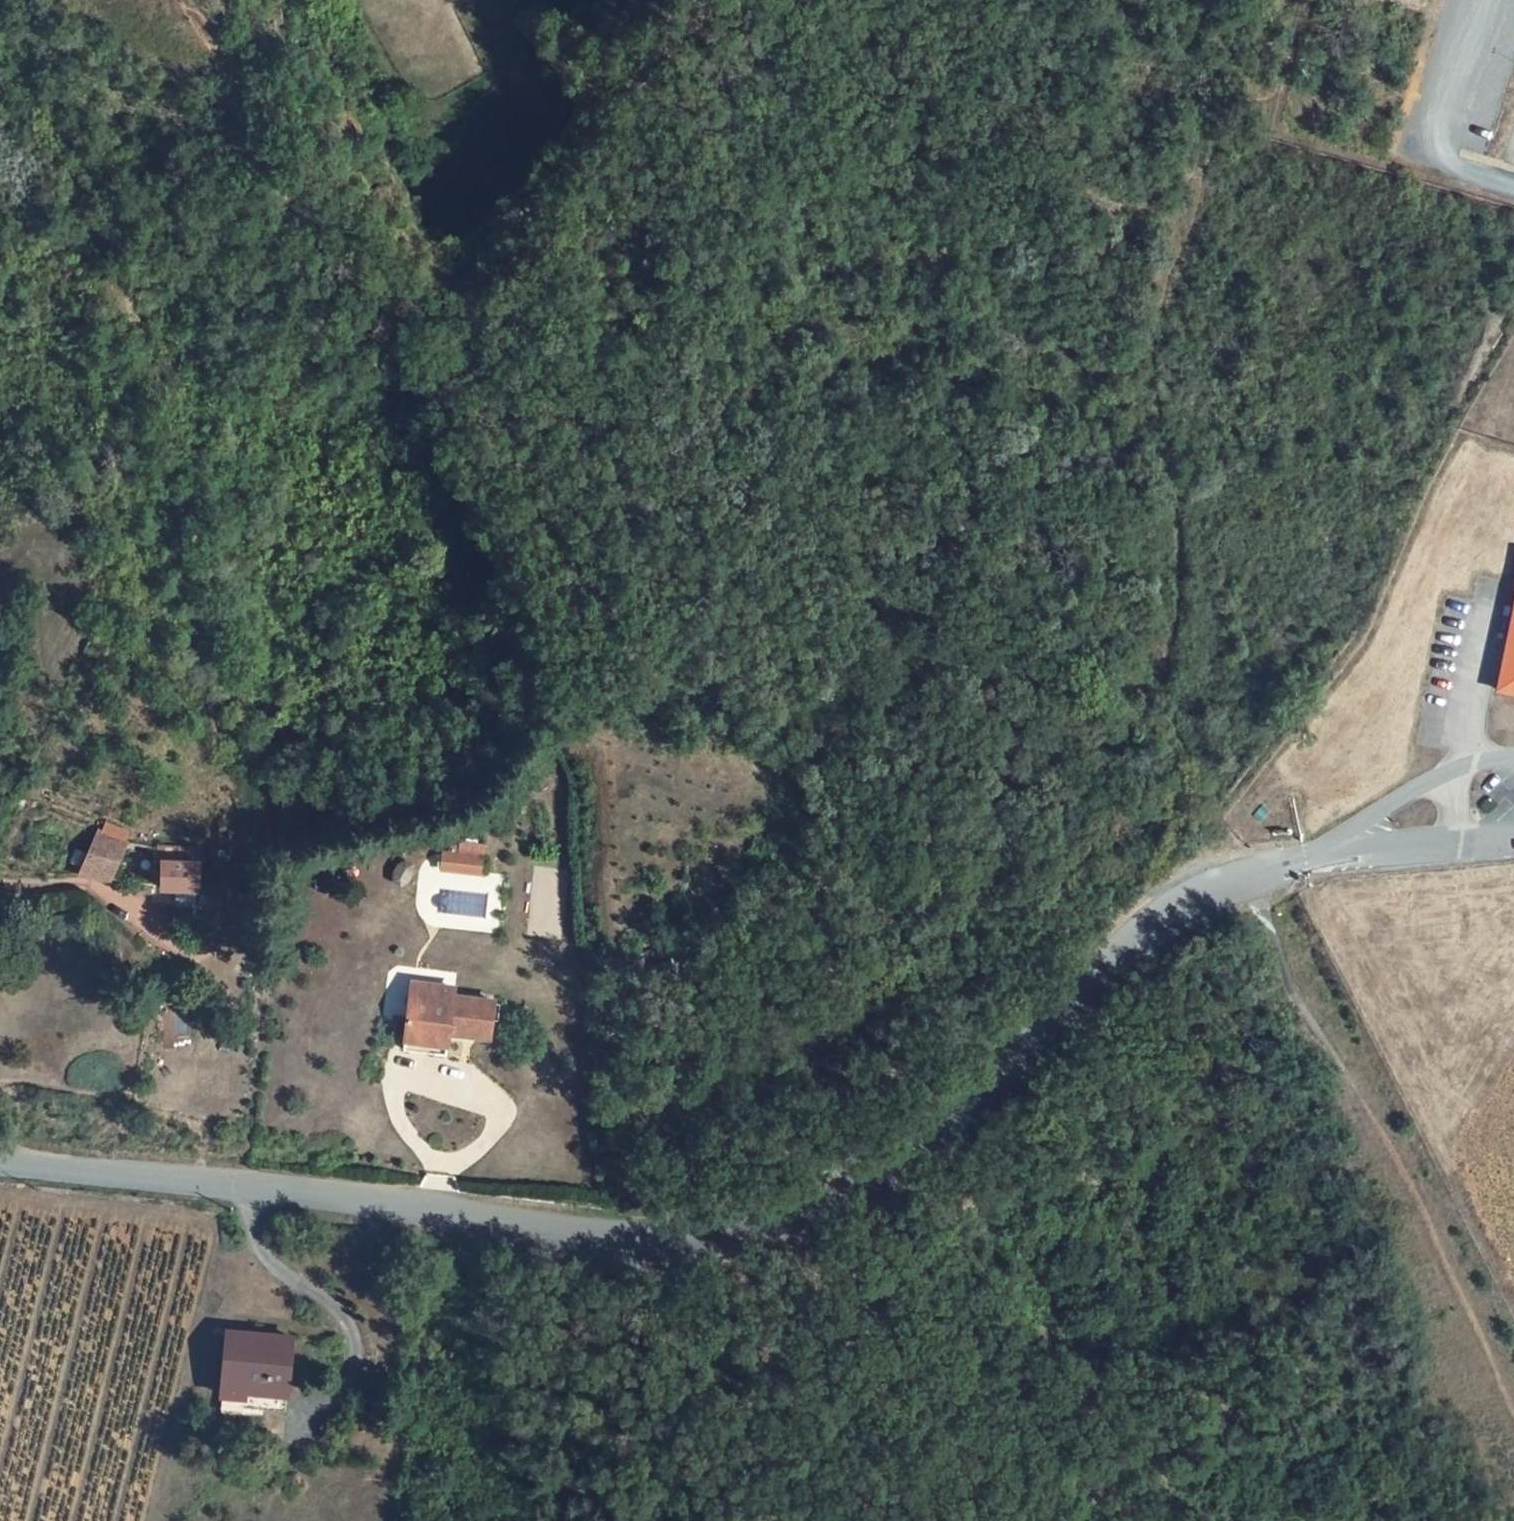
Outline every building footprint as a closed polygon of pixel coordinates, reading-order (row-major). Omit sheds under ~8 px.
[(1503,691),(1513,694),(1513,635),(1503,691)] [(117,826),(95,821),(83,856),(109,859),(117,826)] [(204,831),(162,829),(161,840),(168,841),(166,868),(190,871),(203,872),(204,831)] [(468,838),(446,837),(446,855),(468,855),(468,838)] [(451,972),(415,971),(413,1005),(407,1004),(406,1027),(439,1028),(440,1016),(491,1018),(492,982),(451,980),(451,972)] [(291,1372),(295,1318),(231,1315),(225,1394),(251,1395),(253,1371),(291,1372)]
